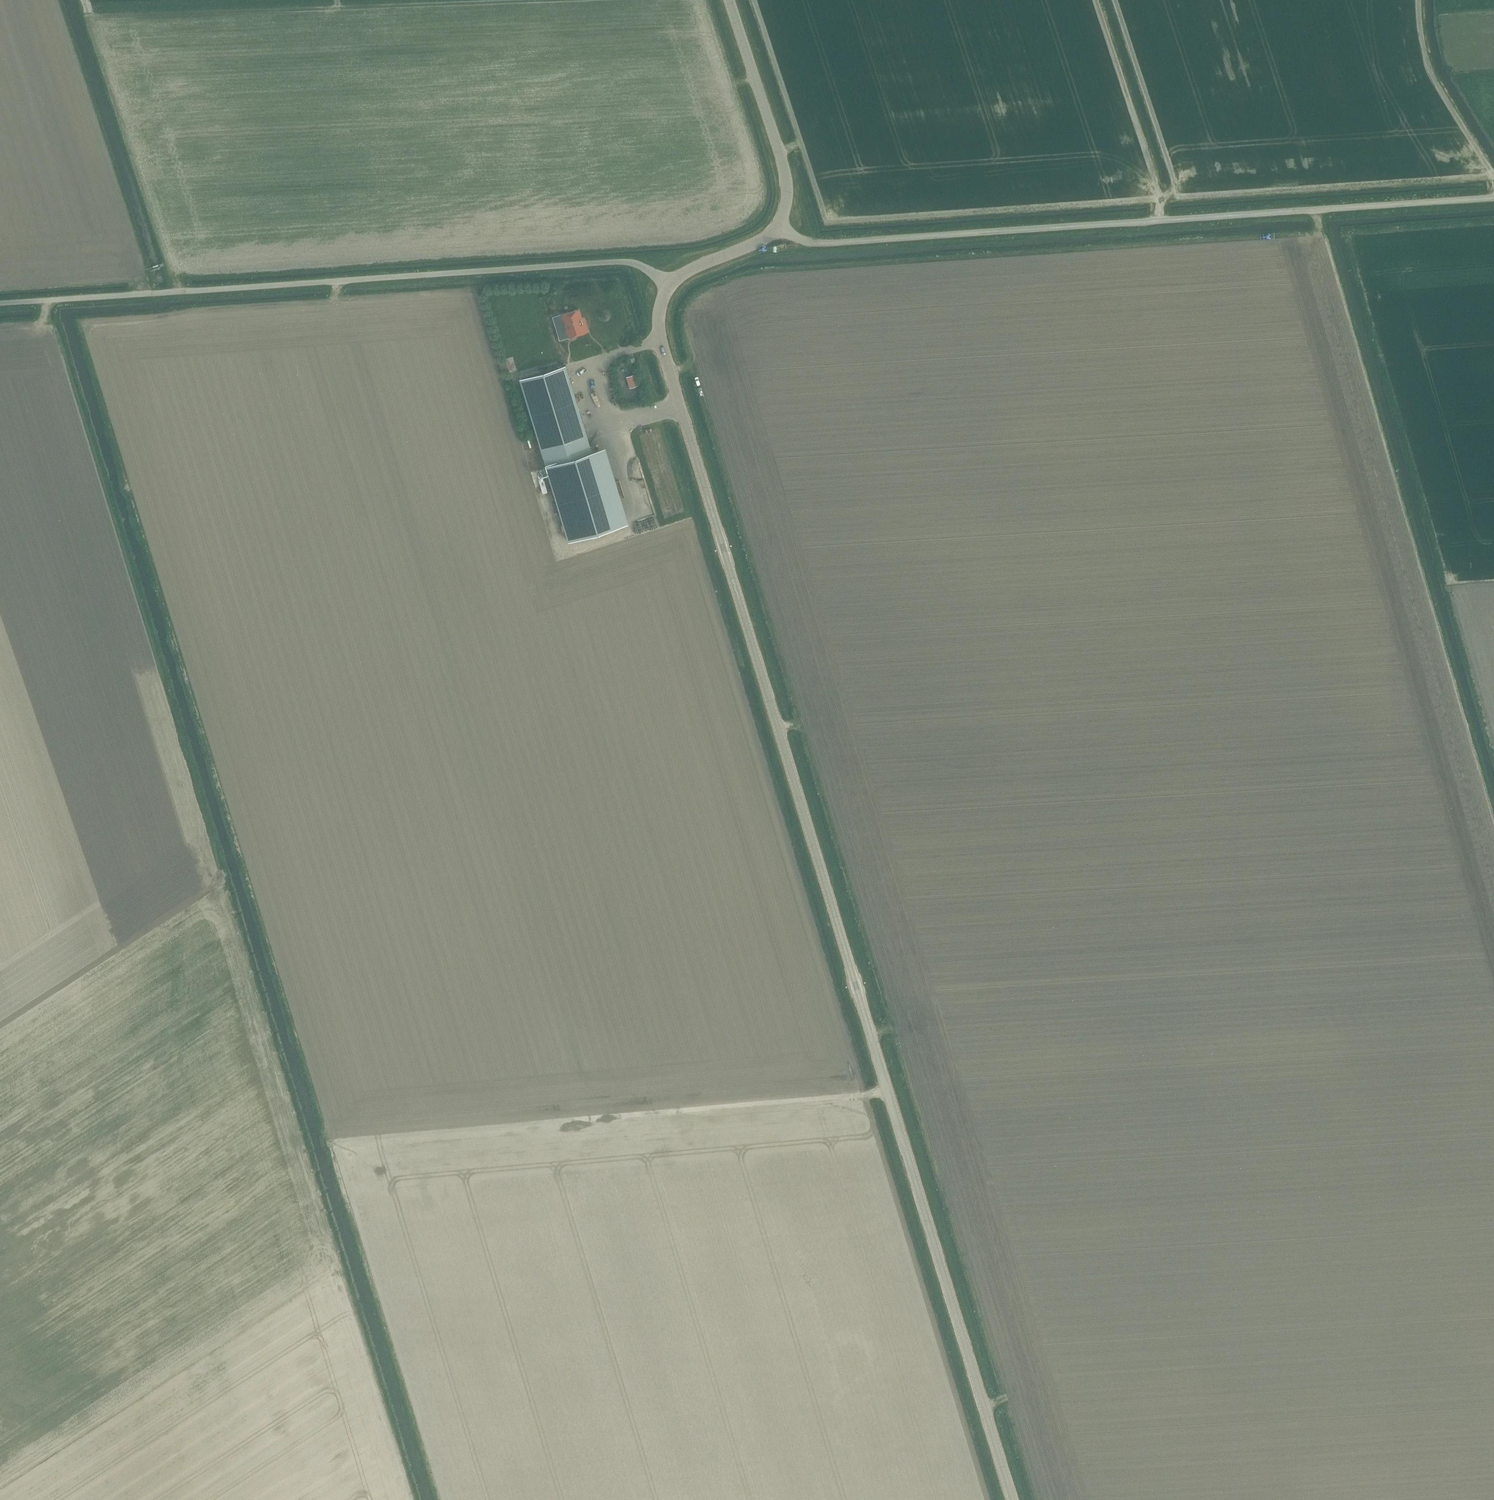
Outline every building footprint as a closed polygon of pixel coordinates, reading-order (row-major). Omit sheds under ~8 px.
[(564,328),(567,337),(587,331),(584,322),(582,323),(578,309),(563,314),(567,327),(564,328)] [(508,358),(505,359),(499,360),(503,373),(511,370),(508,358)] [(565,364),(520,378),(541,446),(585,432),(565,364)] [(635,374),(628,376),(631,387),(638,385),(635,374)] [(548,465),(571,540),(569,540),(569,541),(615,526),(592,451),(546,465),(548,465)] [(225,912),(218,916),(221,922),(228,918),(225,912)]
